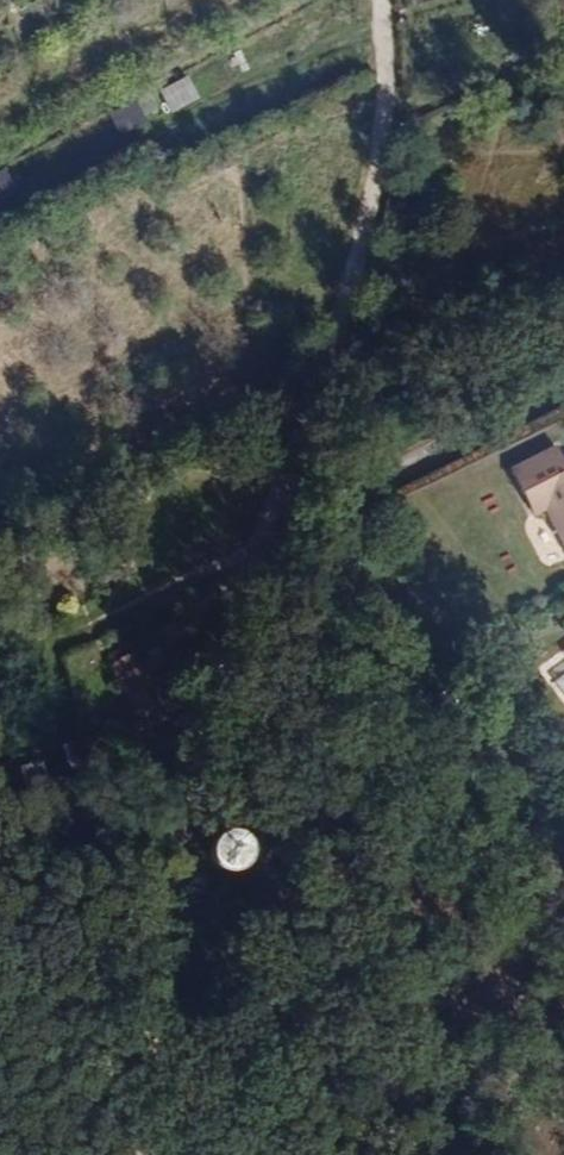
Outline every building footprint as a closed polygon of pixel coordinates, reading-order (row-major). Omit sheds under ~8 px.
[(192,77),(162,92),(174,115),(204,100),(192,77)] [(527,493),(555,544),(563,540),(563,474),(527,493)] [(132,693),(160,743),(187,728),(159,678),(132,693)] [(265,877),(274,878),(284,836),(250,828),(249,842),(265,845),(270,859),(265,877)] [(251,856),(238,852),(229,862),(229,876),(236,884),(250,884),(257,876),(259,866),(251,856)]
